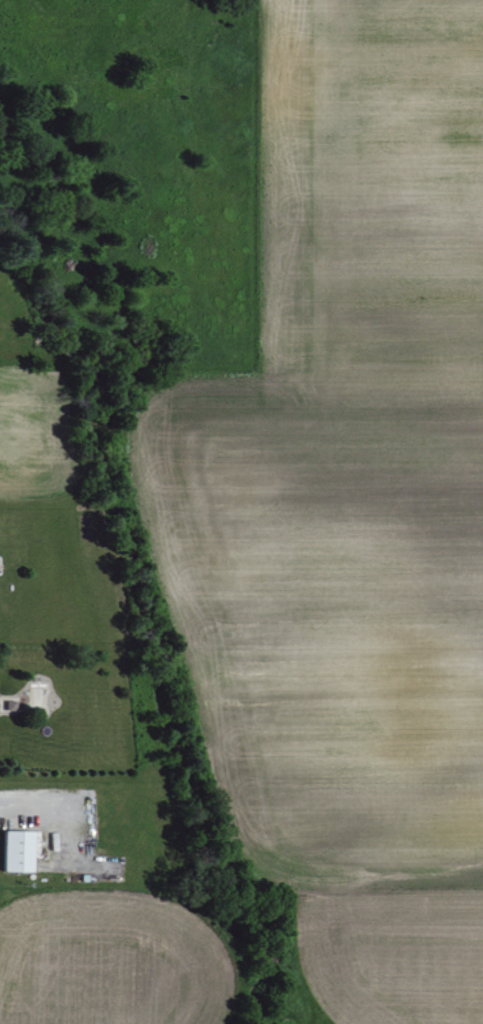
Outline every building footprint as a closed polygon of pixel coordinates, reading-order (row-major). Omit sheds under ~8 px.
[(40,832),(3,831),(2,871),(34,872),(35,857),(39,857),(40,832)]
